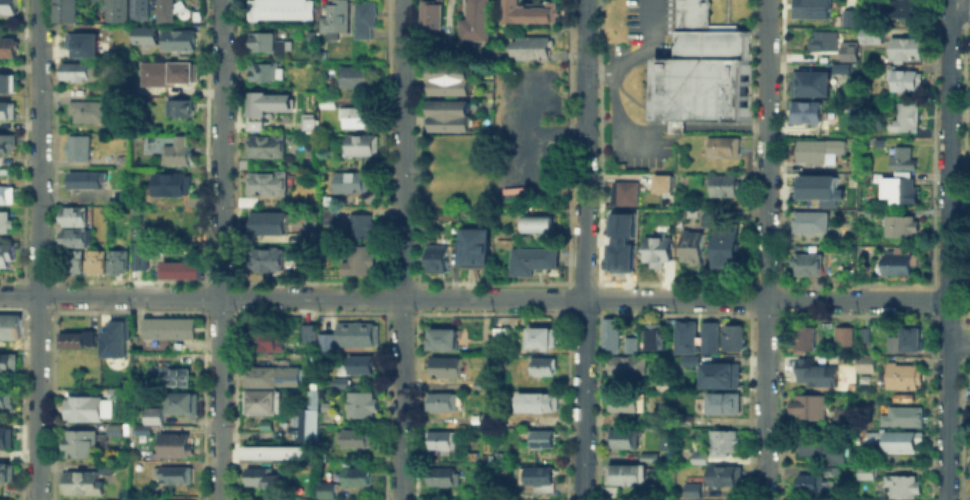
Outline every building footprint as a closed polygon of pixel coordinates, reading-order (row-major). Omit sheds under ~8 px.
[(14,12),(0,12),(0,0),(14,0),(14,12)] [(58,19),(58,0),(76,0),(76,19),(58,19)] [(105,22),(106,0),(127,0),(127,22),(105,22)] [(131,19),(131,0),(149,0),(149,19),(131,19)] [(157,21),(157,0),(173,0),(173,21),(157,21)] [(247,25),(247,0),(310,0),(310,25),(247,25)] [(327,15),(327,0),(348,0),(348,31),(319,31),(319,15),(327,15)] [(423,28),(424,0),(446,0),(446,28),(423,28)] [(467,17),(467,0),(490,0),(490,40),(460,40),(460,17),(467,17)] [(544,4),(544,0),(555,0),(555,22),(507,22),(507,0),(522,0),(522,4),(544,4)] [(681,58),(682,0),(712,0),(712,24),(738,24),(738,29),(749,30),(749,120),(660,120),(660,58),(681,58)] [(795,16),(795,0),(823,0),(822,16),(795,16)] [(858,16),(858,0),(877,0),(877,16),(858,16)] [(893,17),(893,0),(922,0),(922,18),(893,17)] [(354,37),(354,1),(374,1),(373,24),(370,24),(370,37),(354,37)] [(842,23),(842,8),(855,8),(855,23),(842,23)] [(132,42),(155,42),(155,25),(132,25),(132,42)] [(814,49),(806,49),(806,35),(814,35),(814,29),(836,29),(836,50),(814,49)] [(866,42),(866,29),(880,29),(880,42),(866,42)] [(194,30),(194,50),(159,50),(159,30),(194,30)] [(251,30),(276,30),(276,41),(289,41),(289,55),(273,55),(273,50),(251,50),(251,30)] [(305,41),(305,30),(316,30),(316,41),(305,41)] [(69,47),(65,47),(65,32),(96,32),(96,56),(69,56),(69,47)] [(440,55),(440,35),(454,35),(454,55),(440,55)] [(516,36),(552,36),(551,57),(516,57),(516,36)] [(921,36),(921,59),(891,59),(891,36),(921,36)] [(14,57),(0,57),(0,37),(14,37),(14,57)] [(856,41),(839,41),(838,60),(856,60),(856,41)] [(181,61),(195,61),(195,83),(172,82),(171,85),(137,85),(137,60),(181,61)] [(280,62),(280,79),(250,79),(250,61),(280,62)] [(63,62),(87,62),(87,79),(63,78),(63,62)] [(339,87),(339,64),(373,65),(373,87),(339,87)] [(469,66),(469,79),(472,79),(472,93),(434,93),(434,81),(431,81),(431,66),(469,66)] [(794,66),(826,66),(826,92),(794,92),(794,66)] [(918,69),(918,90),(886,90),(886,69),(918,69)] [(10,91),(0,91),(0,71),(11,71),(10,91)] [(854,92),(849,92),(849,97),(835,97),(835,85),(839,85),(839,83),(854,83),(854,92)] [(251,90),(263,90),(263,93),(274,93),(277,91),(277,92),(276,92),(277,93),(289,93),(288,104),(263,104),(263,118),(251,118),(251,104),(253,104),(253,100),(251,100),(251,90)] [(318,107),(318,96),(333,96),(333,107),(318,107)] [(892,130),(887,130),(887,117),(892,117),(892,101),(900,101),(900,97),(919,97),(919,130),(892,130)] [(166,116),(166,99),(191,99),(191,116),(166,116)] [(470,100),(470,114),(472,114),(472,131),(433,131),(433,115),(430,115),(430,99),(470,100)] [(101,100),(101,121),(70,121),(70,100),(101,100)] [(793,100),(820,101),(819,125),(793,125),(793,100)] [(8,117),(0,117),(0,102),(8,102),(8,117)] [(372,120),(372,125),(359,125),(359,126),(343,126),(343,119),(337,119),(337,104),(372,104),(372,120)] [(303,115),(314,115),(314,127),(303,127),(303,115)] [(353,157),(345,157),(345,131),(378,131),(378,155),(353,155),(353,157)] [(247,155),(247,133),(283,133),(283,156),(247,155)] [(14,150),(0,150),(0,134),(14,134),(14,150)] [(66,134),(88,134),(88,158),(66,158),(66,134)] [(171,164),(161,164),(161,144),(171,144),(171,134),(189,134),(188,164),(171,164)] [(793,158),(793,136),(841,136),(841,150),(823,150),(823,160),(802,160),(802,158),(793,158)] [(738,137),(738,154),(707,154),(707,137),(738,137)] [(908,145),(908,154),(916,154),(916,168),(888,168),(888,145),(908,145)] [(102,171),(102,187),(69,187),(69,170),(102,171)] [(653,191),(653,170),(672,170),(672,191),(653,191)] [(856,180),(856,170),(868,170),(868,180),(856,180)] [(247,195),(247,171),(284,171),(284,195),(247,195)] [(152,195),(152,172),(184,173),(184,195),(152,195)] [(334,172),(366,172),(366,191),(334,191),(334,172)] [(711,174),(738,174),(738,195),(710,195),(711,174)] [(795,198),(795,174),(835,174),(835,188),(842,188),(842,198),(835,198),(834,205),(817,205),(817,198),(795,198)] [(912,177),(912,187),(916,187),(916,203),(891,202),(891,194),(883,194),(883,177),(912,177)] [(612,182),(612,180),(637,180),(637,206),(609,206),(609,182),(612,182)] [(13,202),(0,202),(0,185),(13,185),(13,202)] [(108,200),(108,186),(123,186),(123,200),(108,200)] [(184,203),(184,195),(199,195),(199,204),(184,203)] [(85,205),(85,225),(62,225),(62,220),(58,220),(58,210),(62,210),(62,205),(85,205)] [(0,208),(0,232),(10,232),(10,218),(7,218),(7,207),(0,208)] [(319,223),(332,224),(333,208),(320,207),(319,223)] [(284,210),(284,230),(253,230),(253,210),(284,210)] [(697,224),(698,210),(708,210),(708,224),(697,224)] [(793,211),(826,211),(826,232),(793,232),(793,211)] [(369,212),(369,219),(374,219),(373,232),(369,232),(369,237),(346,237),(347,212),(369,212)] [(633,272),(610,271),(611,212),(634,212),(633,272)] [(883,236),(883,213),(913,213),(913,237),(883,236)] [(553,216),(553,230),(526,230),(526,216),(553,216)] [(487,223),(486,260),(457,259),(458,222),(487,223)] [(60,246),(60,227),(85,227),(85,246),(60,246)] [(300,229),(314,229),(314,237),(300,237),(300,229)] [(683,229),(700,229),(700,261),(683,261),(683,229)] [(711,269),(711,229),(737,229),(737,269),(711,269)] [(664,261),(664,267),(650,267),(650,261),(643,261),(643,235),(671,235),(671,261),(664,261)] [(10,268),(0,268),(0,242),(10,242),(10,268)] [(131,269),(131,244),(145,244),(145,269),(131,269)] [(445,244),(445,271),(427,271),(427,244),(445,244)] [(273,245),(273,252),(282,252),(282,270),(273,270),(273,271),(260,271),(260,270),(253,270),(253,252),(260,252),(260,245),(273,245)] [(510,246),(556,246),(556,271),(532,271),(532,274),(510,274),(510,246)] [(85,273),(85,248),(103,248),(103,273),(85,273)] [(108,274),(108,248),(127,248),(126,274),(108,274)] [(346,273),(340,273),(340,261),(346,261),(346,248),(367,248),(367,273),(346,273)] [(881,274),(881,249),(911,250),(911,275),(881,274)] [(61,273),(62,250),(81,250),(80,273),(61,273)] [(793,253),(822,253),(822,275),(793,275),(793,253)] [(200,261),(199,277),(162,277),(162,261),(200,261)] [(19,338),(0,338),(0,314),(20,314),(19,338)] [(195,316),(195,334),(143,334),(143,316),(195,316)] [(619,316),(619,339),(623,339),(623,335),(637,335),(637,351),(600,350),(600,316),(619,316)] [(101,356),(101,319),(126,319),(126,356),(101,356)] [(335,319),(375,320),(375,345),(335,345),(335,319)] [(696,320),(696,352),(674,352),(674,320),(696,320)] [(701,351),(701,320),(717,320),(717,351),(701,351)] [(302,323),(316,323),(316,339),(302,339),(302,323)] [(887,334),(904,334),(904,323),(919,323),(919,349),(887,349),(887,334)] [(644,347),(644,324),(661,325),(661,347),(644,347)] [(741,326),(741,347),(725,347),(725,326),(741,326)] [(814,326),(813,350),(799,350),(799,326),(814,326)] [(852,326),(851,343),(835,343),(835,326),(852,326)] [(859,339),(859,326),(869,326),(869,339),(859,339)] [(524,327),(556,327),(556,352),(548,352),(548,347),(524,347),(524,327)] [(506,328),(506,345),(495,345),(495,328),(506,328)] [(430,329),(455,329),(455,347),(430,347),(430,329)] [(279,330),(278,349),(246,349),(246,330),(279,330)] [(59,331),(94,331),(94,346),(59,346),(59,331)] [(317,332),(334,333),(334,350),(317,350),(317,332)] [(19,370),(0,370),(0,352),(19,352),(19,370)] [(679,361),(679,352),(696,352),(696,361),(679,361)] [(608,372),(608,354),(645,354),(645,372),(608,372)] [(858,355),(871,355),(871,369),(858,369),(858,355)] [(348,356),(370,356),(370,371),(348,371),(348,356)] [(458,357),(458,376),(430,376),(430,357),(458,357)] [(552,357),(552,374),(531,374),(531,357),(552,357)] [(809,357),(809,361),(837,361),(837,386),(807,386),(807,375),(794,375),(794,357),(809,357)] [(729,369),(729,384),(697,384),(697,359),(729,359),(729,369)] [(332,372),(332,361),(343,361),(343,372),(332,372)] [(922,363),(922,389),(886,389),(886,363),(922,363)] [(170,365),(170,367),(191,367),(191,385),(170,385),(156,385),(156,365),(170,365)] [(297,366),(297,385),(245,385),(245,366),(297,366)] [(655,388),(655,377),(672,377),(672,388),(655,388)] [(346,378),(346,386),(331,385),(331,378),(346,378)] [(107,397),(107,386),(124,386),(124,397),(107,397)] [(626,411),(606,411),(606,387),(643,387),(643,411),(626,411)] [(279,388),(279,414),(243,414),(243,388),(279,388)] [(307,408),(307,388),(316,388),(316,408),(307,408)] [(11,406),(0,406),(0,390),(12,390),(11,406)] [(169,392),(199,392),(199,412),(169,412),(169,392)] [(374,392),(373,416),(346,416),(346,392),(374,392)] [(457,392),(457,409),(427,409),(427,392),(457,392)] [(741,392),(741,412),(706,412),(706,392),(741,392)] [(522,393),(556,393),(556,410),(522,410),(522,393)] [(790,393),(825,393),(825,416),(790,416),(790,393)] [(102,395),(102,399),(109,399),(109,415),(102,415),(102,421),(69,421),(69,413),(62,413),(62,400),(69,400),(69,395),(102,395)] [(887,426),(879,426),(879,411),(887,411),(887,404),(921,404),(921,426),(887,426)] [(150,423),(142,423),(143,405),(161,405),(161,423),(150,423)] [(297,442),(297,408),(306,408),(316,408),(316,442),(297,442)] [(834,424),(834,410),(849,410),(849,424),(834,424)] [(612,424),(612,411),(626,411),(626,424),(612,424)] [(692,424),(692,412),(702,412),(702,424),(692,424)] [(134,434),(134,423),(150,423),(150,434),(134,434)] [(107,434),(107,424),(121,424),(121,434),(107,434)] [(0,426),(0,447),(10,447),(10,425),(0,426)] [(607,447),(607,427),(637,427),(636,447),(607,447)] [(725,427),(725,428),(735,428),(735,450),(725,450),(725,455),(708,455),(708,427),(725,427)] [(370,429),(370,445),(342,445),(342,429),(370,429)] [(658,448),(658,429),(668,429),(668,448),(658,448)] [(60,437),(66,437),(66,430),(95,430),(95,456),(60,455),(60,437)] [(551,430),(551,446),(529,446),(529,430),(551,430)] [(863,442),(863,430),(876,430),(876,442),(863,442)] [(883,451),(883,430),(916,430),(916,451),(883,451)] [(159,431),(190,432),(190,455),(158,455),(159,431)] [(452,431),(452,448),(425,448),(426,431),(452,431)] [(843,436),(843,461),(813,461),(813,454),(797,454),(797,436),(843,436)] [(305,445),(305,458),(242,458),(242,445),(305,445)] [(314,459),(314,448),(324,448),(324,459),(314,459)] [(639,462),(639,451),(658,451),(658,462),(639,462)] [(690,453),(705,453),(705,461),(690,461),(690,453)] [(109,473),(95,473),(95,485),(102,485),(102,494),(60,494),(60,469),(96,469),(96,460),(109,460),(109,473)] [(646,483),(646,485),(625,485),(625,483),(608,483),(609,462),(646,462),(646,483)] [(12,480),(0,480),(0,464),(12,464),(12,480)] [(740,465),(740,484),(709,484),(709,464),(740,465)] [(154,466),(188,466),(188,482),(154,481),(154,466)] [(272,467),(272,477),(279,477),(279,485),(246,485),(246,467),(272,467)] [(343,467),(369,467),(369,484),(343,484),(343,467)] [(429,467),(457,467),(457,484),(429,484),(429,467)] [(551,467),(551,484),(520,484),(520,467),(551,467)] [(856,467),(871,467),(871,477),(856,477),(856,467)] [(914,474),(914,479),(919,479),(919,493),(914,493),(914,496),(889,496),(889,488),(884,488),(884,474),(914,474)] [(824,475),(824,491),(798,490),(798,475),(824,475)] [(318,497),(318,481),(333,481),(333,497),(318,497)] [(699,483),(699,495),(684,495),(685,483),(699,483)] [(602,499),(602,487),(616,487),(616,499),(602,499)]
